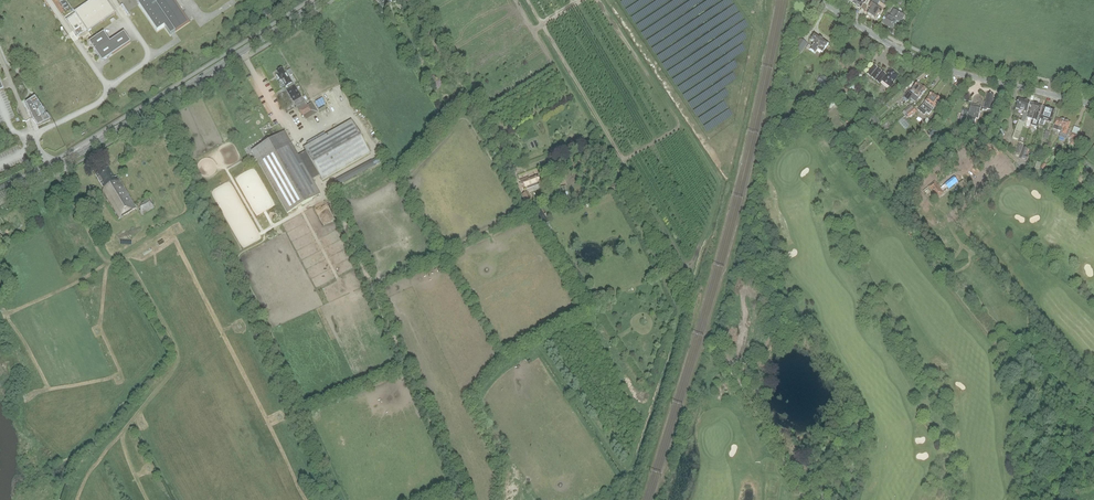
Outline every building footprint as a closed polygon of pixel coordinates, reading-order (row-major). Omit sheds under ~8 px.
[(86,30),(88,32),(116,13),(107,0),(92,0),(74,12),(75,14),(70,18),(66,20),(77,36),(86,30)] [(164,27),(169,36),(190,22),(175,0),(135,0),(157,32),(164,27)] [(867,0),(859,0),(856,5),(861,8),(864,3),(865,4),(867,0)] [(871,16),(880,2),(877,0),(873,0),(869,7),(870,8),(867,14),(871,16)] [(880,14),(886,5),(880,2),(871,16),(875,19),(879,13),(880,14)] [(890,16),(887,14),(882,23),(892,29),(895,24),(896,25),(898,22),(900,23),(905,15),(894,9),(890,16)] [(123,32),(109,42),(103,32),(89,41),(103,60),(130,42),(123,32)] [(812,47),(809,44),(806,48),(815,53),(818,49),(822,53),(824,49),(825,50),(829,44),(815,34),(811,40),(815,43),(812,47)] [(800,39),(793,50),(800,54),(806,44),(800,39)] [(886,75),(873,65),(866,74),(879,84),(882,81),(891,88),(894,83),(893,83),(898,76),(890,70),(886,75)] [(279,74),(277,75),(280,81),(282,80),(286,87),(287,87),(289,89),(287,90),(297,107),(304,102),(286,72),(285,73),(282,69),(277,72),(279,74)] [(825,86),(828,81),(827,80),(828,79),(823,75),(822,77),(821,76),(817,80),(819,82),(818,83),(822,86),(823,85),(825,86)] [(917,83),(911,91),(910,90),(904,97),(908,101),(911,99),(914,95),(921,86),(917,83)] [(836,91),(837,92),(834,95),(839,101),(842,98),(841,96),(844,93),(845,95),(848,91),(842,85),(836,91)] [(926,90),(921,86),(914,95),(911,99),(916,103),(926,90)] [(902,92),(888,104),(890,107),(905,94),(902,92)] [(932,93),(918,111),(924,116),(927,113),(929,115),(941,100),(937,97),(932,93)] [(993,99),(994,95),(988,94),(986,102),(984,102),(983,108),(981,108),(981,106),(979,106),(979,104),(977,104),(977,105),(971,104),(970,111),(964,109),(961,121),(974,124),(976,118),(978,119),(980,112),(982,112),(983,110),(986,111),(987,109),(992,110),(994,99),(993,99)] [(44,110),(35,97),(26,104),(32,118),(32,119),(38,126),(50,121),(49,117),(44,110)] [(317,101),(320,107),(328,103),(325,97),(317,101)] [(1019,121),(1013,138),(1018,140),(1024,124),(1028,114),(1026,114),(1030,102),(1019,99),(1016,108),(1025,111),(1021,122),(1019,121)] [(303,117),(312,111),(308,105),(307,106),(304,102),(297,107),(303,117)] [(1037,105),(1031,103),(1029,112),(1027,118),(1032,120),(1037,105)] [(1037,127),(1039,124),(1041,117),(1040,117),(1043,107),(1037,105),(1032,120),(1031,125),(1037,127)] [(904,112),(907,115),(913,109),(911,106),(904,112)] [(1049,109),(1044,107),(1041,117),(1039,124),(1044,126),(1046,120),(1051,122),(1052,119),(1055,110),(1049,109)] [(916,112),(913,109),(907,115),(910,118),(916,112)] [(879,124),(873,117),(869,120),(875,128),(879,124)] [(1053,129),(1061,132),(1065,121),(1061,119),(1061,121),(1056,119),(1054,125),(1055,125),(1053,129)] [(298,156),(284,132),(252,151),(287,213),(320,195),(312,180),(320,176),(322,181),(370,153),(352,121),(304,148),(306,152),(298,156)] [(1069,133),(1070,131),(1070,130),(1068,129),(1070,123),(1065,121),(1061,132),(1059,137),(1066,140),(1068,135),(1070,136),(1069,138),(1072,139),(1070,145),(1075,146),(1078,136),(1071,133),(1071,134),(1069,133)] [(998,140),(1005,134),(999,128),(993,133),(998,140)] [(946,137),(933,129),(929,135),(941,144),(946,137)] [(857,148),(860,152),(867,146),(864,142),(857,148)] [(1026,161),(1028,157),(1026,156),(1028,150),(1023,148),(1020,159),(1026,161)] [(373,160),(334,181),(337,186),(376,165),(373,160)] [(114,178),(108,168),(96,176),(104,189),(102,192),(119,219),(138,208),(142,215),(154,208),(148,198),(135,206),(117,176),(114,178)] [(520,180),(523,190),(540,184),(537,176),(529,179),(529,177),(520,180)] [(937,185),(935,182),(928,187),(934,195),(935,194),(938,198),(944,194),(943,192),(947,188),(949,190),(958,183),(954,178),(940,189),(940,188),(938,185),(937,185)] [(963,180),(959,184),(966,192),(967,191),(969,193),(972,191),(963,180)] [(612,191),(618,189),(615,184),(607,188),(609,192),(612,191)] [(523,198),(526,204),(528,203),(529,206),(533,204),(531,201),(532,200),(529,194),(523,198)] [(540,209),(534,213),(543,226),(549,222),(540,209)]
